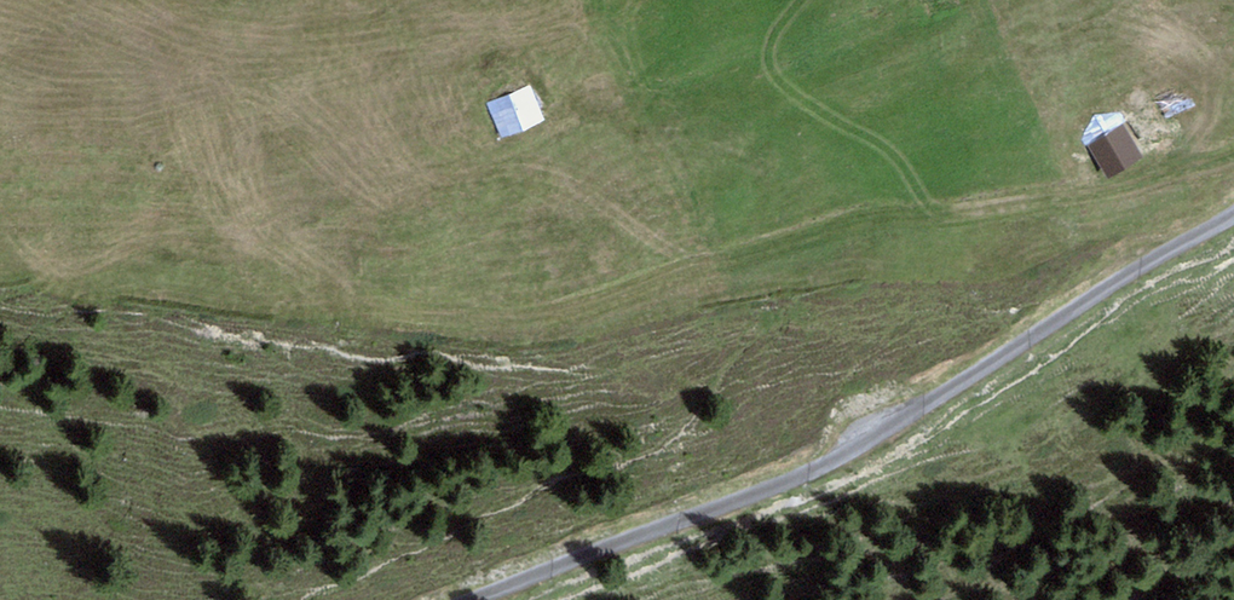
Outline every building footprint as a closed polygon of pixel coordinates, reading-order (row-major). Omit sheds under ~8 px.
[(537,114),(526,84),(483,100),(494,130),(537,114)] [(1095,166),(1134,147),(1117,112),(1077,131),(1095,166)]
